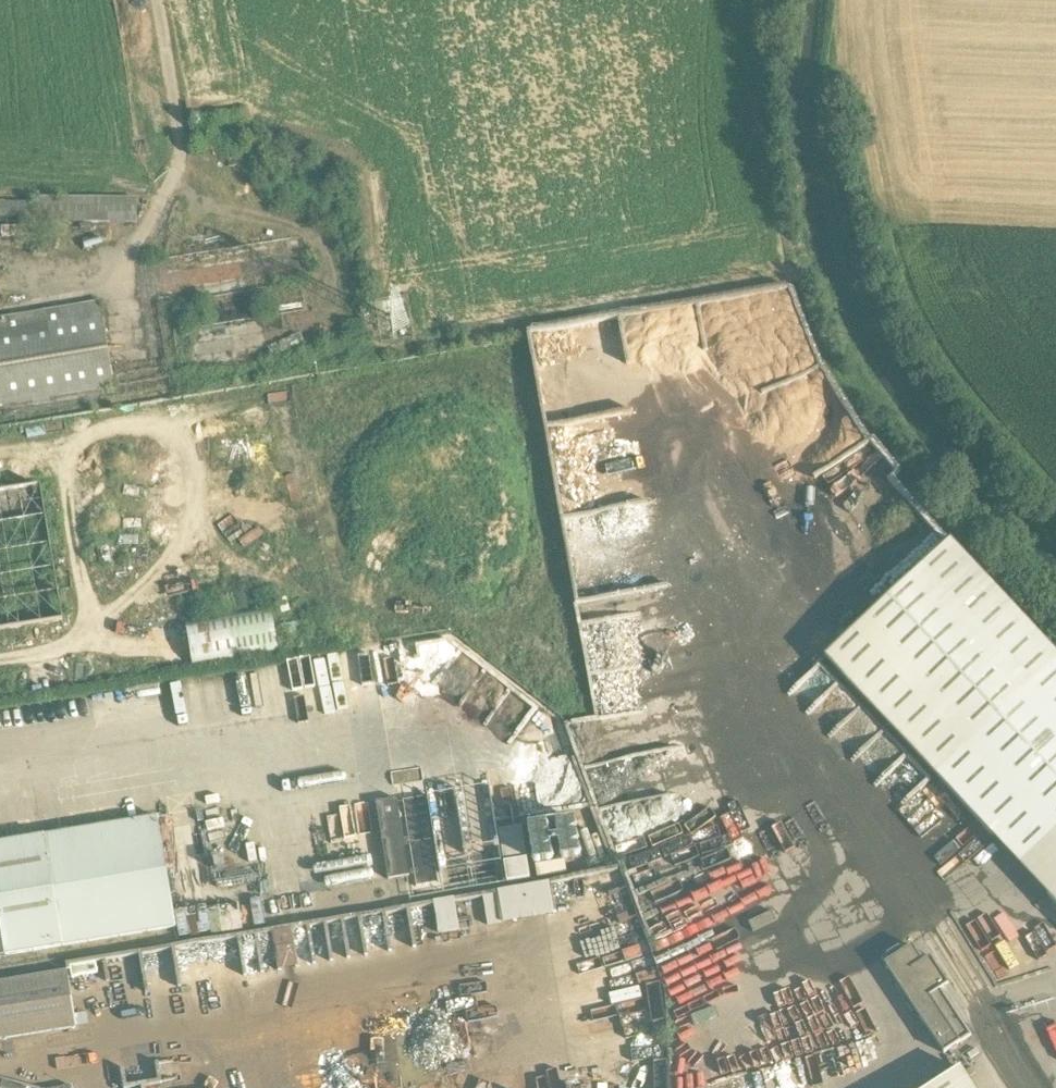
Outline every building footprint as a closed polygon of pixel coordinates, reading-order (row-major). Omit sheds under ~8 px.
[(25,220),(40,220),(40,223),(138,223),(138,199),(40,197),(40,202),(0,201),(0,220),(25,220)] [(115,387),(104,319),(101,304),(0,320),(0,406),(115,387)] [(0,490),(0,529),(30,526),(31,533),(42,532),(37,486),(0,490)] [(949,543),(824,659),(1055,908),(1055,658),(949,543)] [(186,620),(194,668),(280,656),(272,609),(186,620)] [(399,799),(378,803),(390,880),(411,876),(399,799)] [(176,927),(158,818),(0,845),(0,957),(176,927)] [(522,827),(499,831),(507,883),(530,879),(522,827)] [(971,1036),(940,989),(947,985),(930,960),(924,965),(912,946),(907,949),(904,945),(881,960),(944,1054),(971,1036)] [(67,972),(0,983),(0,1041),(76,1028),(67,972)] [(960,1069),(932,1087),(972,1087),(960,1069)]
